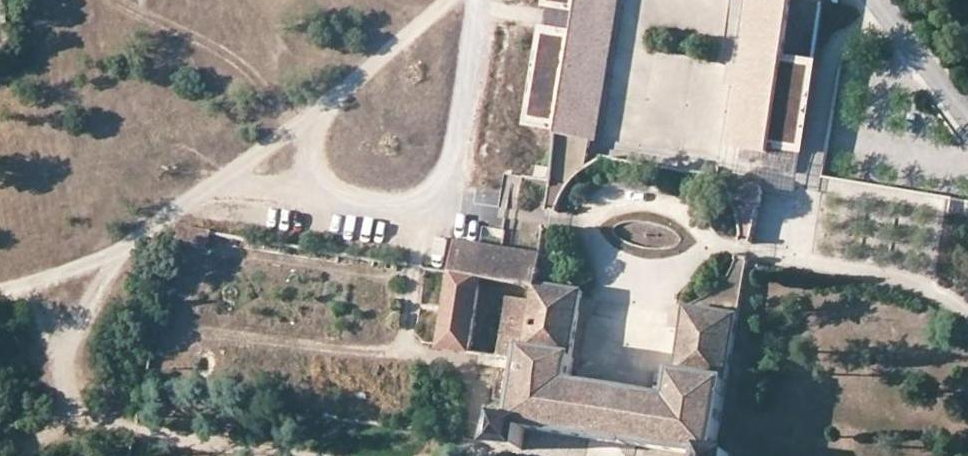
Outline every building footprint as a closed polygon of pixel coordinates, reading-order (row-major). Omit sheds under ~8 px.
[(2,0),(0,0),(0,51),(10,49),(2,0)] [(593,138),(617,0),(553,0),(580,5),(575,34),(548,29),(532,119),(559,123),(557,132),(593,138)] [(647,2),(655,3),(655,0),(622,0),(618,45),(631,46),(633,25),(645,26),(647,2)] [(802,151),(823,4),(799,1),(795,0),(757,0),(751,43),(746,74),(744,91),(735,152),(745,153),(772,157),(773,147),(789,149),(802,151)] [(744,91),(746,74),(735,74),(733,90),(744,91)] [(189,140),(193,130),(181,125),(177,134),(189,140)] [(773,147),(772,157),(745,153),(741,183),(797,190),(802,151),(789,149),(773,147)] [(194,232),(180,229),(177,246),(190,247),(194,232)] [(544,258),(460,245),(455,274),(444,349),(474,353),(486,279),(537,286),(541,286),(544,258)] [(671,400),(576,386),(580,360),(578,357),(588,294),(580,293),(541,286),(537,286),(534,304),(511,301),(501,356),(523,361),(513,420),(500,418),(497,429),(496,450),(523,454),(526,434),(673,455),(731,455),(731,454),(722,453),(720,448),(752,264),(752,258),(740,257),(736,270),(729,282),(719,292),(706,300),(690,306),(679,373),(675,375),(671,400)]
